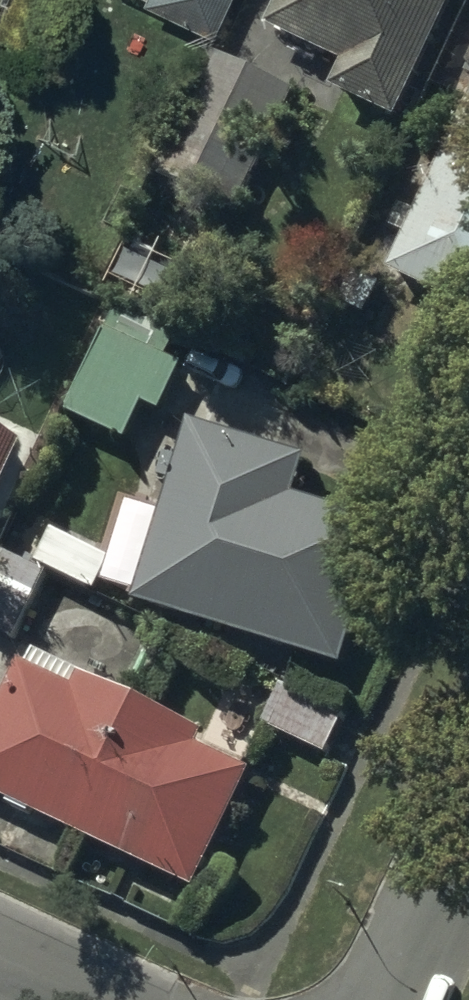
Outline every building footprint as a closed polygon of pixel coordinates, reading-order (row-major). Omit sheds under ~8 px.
[(219,0),(175,0),(211,17),(219,0)] [(272,20),(343,52),(331,80),(397,110),(447,0),(281,0),(272,20)] [(295,82),(213,48),(161,166),(213,189),(229,151),(259,163),(295,82)] [(389,265),(468,304),(468,100),(389,265)] [(154,317),(119,301),(70,404),(128,432),(146,395),(164,403),(186,356),(145,337),(154,317)] [(309,452),(191,416),(136,591),(350,658),(394,519),(298,489),(309,452)] [(0,429),(0,476),(19,438),(0,429)] [(54,522),(38,554),(98,584),(114,552),(54,522)] [(5,545),(0,555),(0,626),(14,633),(49,567),(5,545)] [(21,657),(0,702),(0,786),(203,881),(257,768),(199,741),(207,725),(88,669),(80,685),(21,657)] [(284,679),(266,718),(331,748),(349,709),(284,679)]
